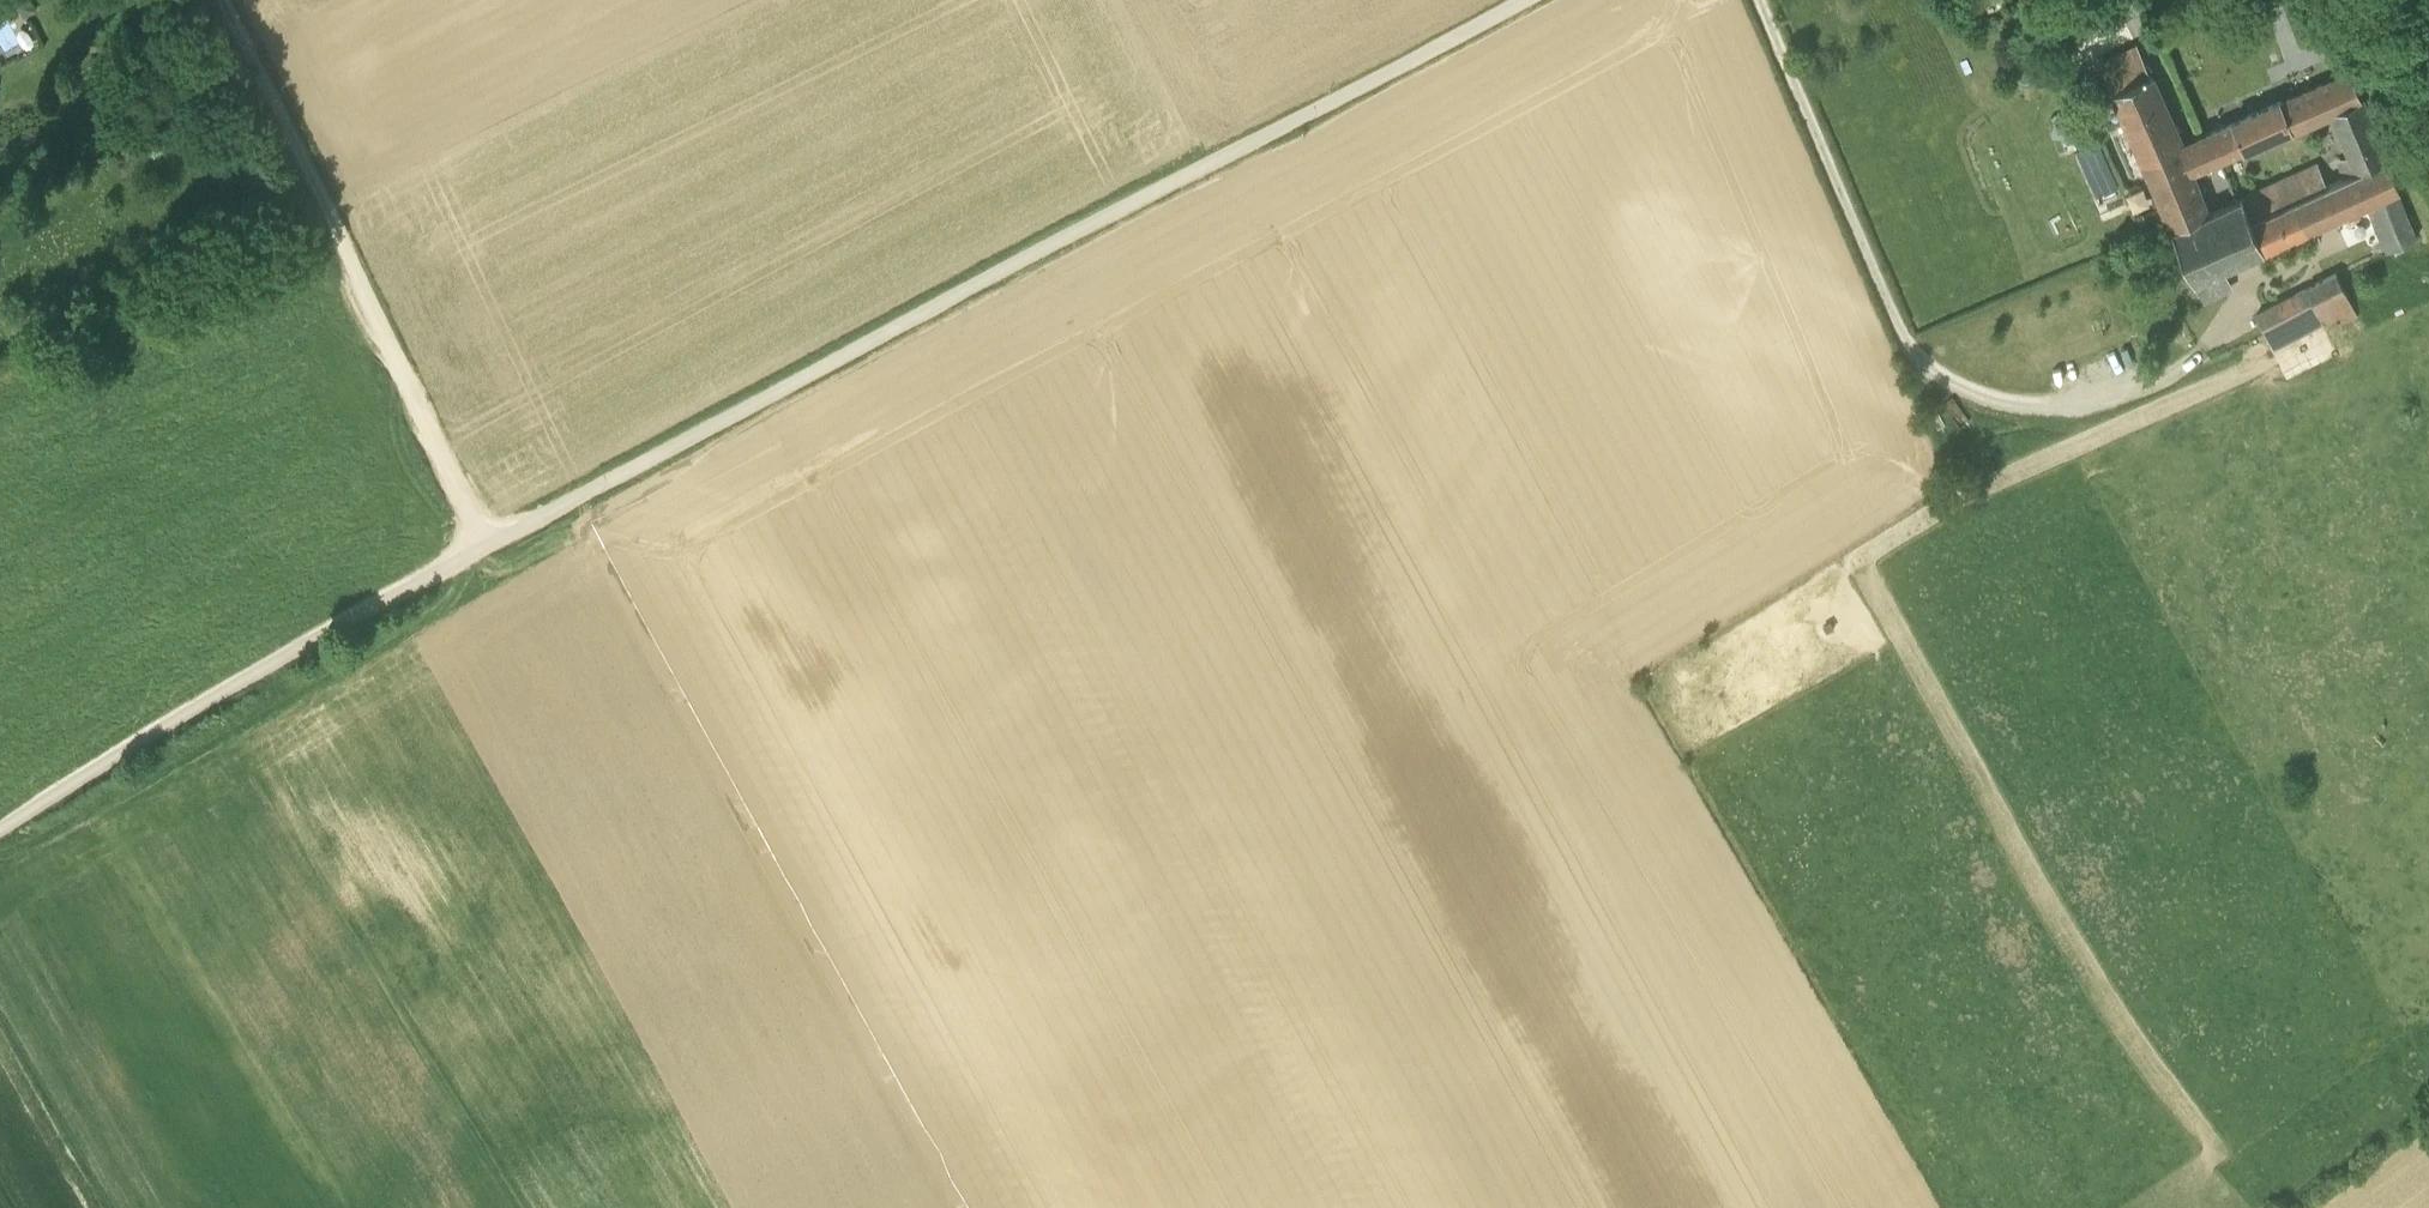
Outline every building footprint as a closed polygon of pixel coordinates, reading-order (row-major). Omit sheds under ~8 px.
[(11,25),(41,7),(37,0),(17,0),(0,10),(0,34),(7,45),(19,38),(11,25)] [(2389,251),(2416,239),(2396,190),(2399,189),(2386,160),(2350,72),(2281,101),(2181,144),(2139,49),(2101,62),(2113,92),(2171,227),(2193,278),(2201,300),(2229,288),(2220,266),(2262,248),(2368,202),(2389,251)] [(2256,306),(2274,346),(2357,307),(2339,268),(2256,306)]
